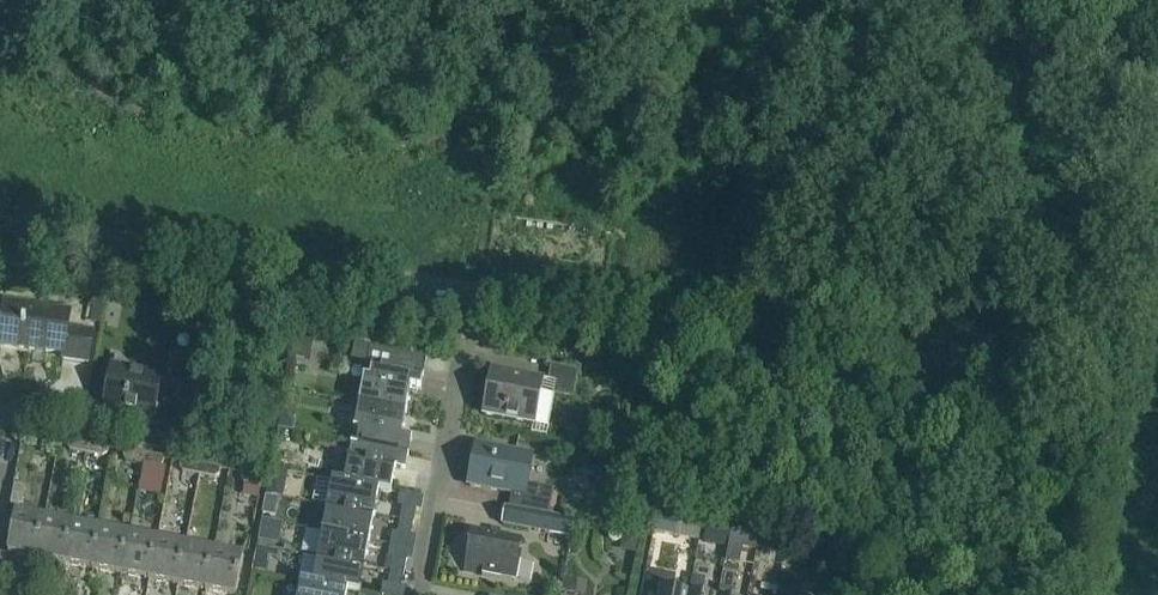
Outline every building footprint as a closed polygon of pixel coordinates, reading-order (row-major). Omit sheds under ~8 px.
[(0,327),(0,345),(62,354),(61,359),(87,362),(91,332),(67,329),(69,313),(3,303),(0,327)] [(357,404),(405,413),(410,388),(420,390),(426,358),(356,344),(353,362),(365,364),(357,404)] [(146,414),(142,432),(175,439),(182,405),(155,400),(159,378),(114,369),(116,354),(115,354),(105,406),(146,414)] [(553,383),(551,395),(572,399),(577,370),(549,365),(546,381),(553,383)] [(490,370),(482,415),(533,425),(542,380),(490,370)] [(401,438),(405,413),(357,404),(350,443),(407,455),(410,440),(401,438)] [(85,454),(88,444),(68,440),(67,447),(69,451),(85,454)] [(405,470),(407,455),(350,443),(342,482),(342,484),(379,491),(390,493),(395,468),(405,470)] [(88,444),(85,454),(102,457),(106,455),(108,448),(88,444)] [(468,485),(510,493),(508,509),(547,516),(552,490),(524,485),(530,454),(508,450),(508,453),(475,447),(468,485)] [(142,465),(144,455),(124,451),(123,457),(126,462),(142,465)] [(144,455),(142,465),(158,468),(162,466),(164,458),(144,455)] [(199,476),(200,465),(180,461),(179,467),(182,473),(199,476)] [(200,465),(199,476),(215,479),(219,475),(220,469),(200,465)] [(271,468),(271,471),(266,494),(283,497),(288,471),(271,468)] [(243,484),(260,487),(262,477),(242,473),(241,480),(243,484)] [(317,500),(316,505),(374,516),(379,491),(342,484),(342,482),(330,480),(326,502),(317,500)] [(23,487),(14,486),(10,506),(15,507),(20,504),(23,487)] [(278,498),(266,496),(265,496),(262,513),(263,514),(274,516),(278,498)] [(324,512),(320,532),(369,542),(374,516),(316,505),(315,511),(324,512)] [(399,520),(414,523),(416,510),(401,507),(399,520)] [(573,521),(508,509),(504,509),(501,526),(570,536),(573,521)] [(15,514),(7,553),(36,558),(44,519),(15,514)] [(72,525),(44,519),(36,558),(64,564),(72,525)] [(414,523),(399,520),(396,534),(411,537),(414,523)] [(280,526),(261,522),(258,540),(277,543),(280,526)] [(93,569),(101,530),(72,525),(64,564),(93,569)] [(730,529),(728,539),(744,542),(749,539),(750,533),(730,529)] [(128,536),(101,530),(93,569),(121,574),(128,536)] [(369,542),(320,532),(315,558),(364,567),(369,542)] [(472,532),(464,571),(515,581),(519,560),(516,560),(520,541),(472,532)] [(623,534),(620,550),(636,553),(639,537),(623,534)] [(157,541),(128,536),(121,574),(149,580),(157,541)] [(185,546),(157,541),(149,580),(177,585),(185,546)] [(213,552),(185,546),(177,585),(205,591),(213,552)] [(213,552),(205,591),(226,594),(234,594),(242,557),(213,552)] [(315,558),(311,582),(311,583),(347,590),(347,591),(359,593),(364,567),(315,558)] [(389,572),(404,574),(406,561),(392,559),(389,572)] [(671,594),(675,576),(645,571),(640,594),(679,594),(671,594)] [(404,574),(389,572),(386,585),(401,588),(404,574)] [(688,594),(701,594),(704,579),(691,577),(688,594)] [(562,593),(571,594),(576,594),(579,580),(565,578),(562,593)] [(311,582),(299,580),(296,594),(347,594),(347,591),(347,590),(311,583),(311,582)]
